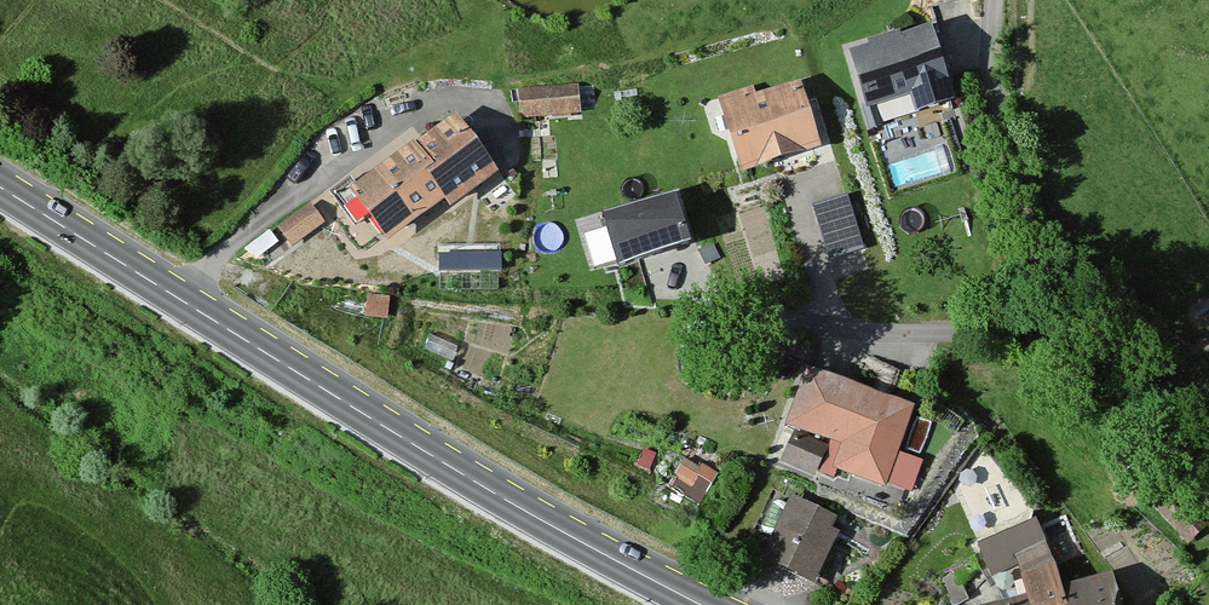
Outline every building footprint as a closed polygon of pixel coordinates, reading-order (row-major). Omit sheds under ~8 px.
[(949,103),(925,29),(845,55),(863,112),(904,99),(909,116),(949,103)] [(814,153),(795,86),(752,98),(749,89),(712,99),(734,175),(814,153)] [(515,92),(518,123),(574,118),(571,87),(515,92)] [(494,180),(448,119),(355,189),(348,180),(325,197),(350,230),(361,222),(380,247),(436,205),(444,217),(494,180)] [(617,267),(690,245),(675,198),(603,220),(617,267)] [(866,268),(846,200),(816,208),(836,277),(866,268)] [(275,232),(288,251),(320,230),(307,211),(275,232)] [(503,237),(442,234),(441,260),(502,262),(503,237)] [(245,251),(251,260),(275,243),(269,235),(245,251)] [(382,302),(364,299),(361,318),(378,321),(382,302)] [(909,413),(803,372),(781,428),(836,449),(828,471),(879,491),(909,413)] [(822,453),(788,436),(775,464),(809,480),(822,453)] [(705,494),(719,463),(684,448),(670,480),(705,494)] [(832,524),(784,502),(755,565),(810,589),(832,539),(827,536),(832,524)] [(1011,563),(1021,599),(999,604),(1116,604),(1107,575),(1057,590),(1052,570),(1030,523),(975,549),(986,574),(1011,563)]
